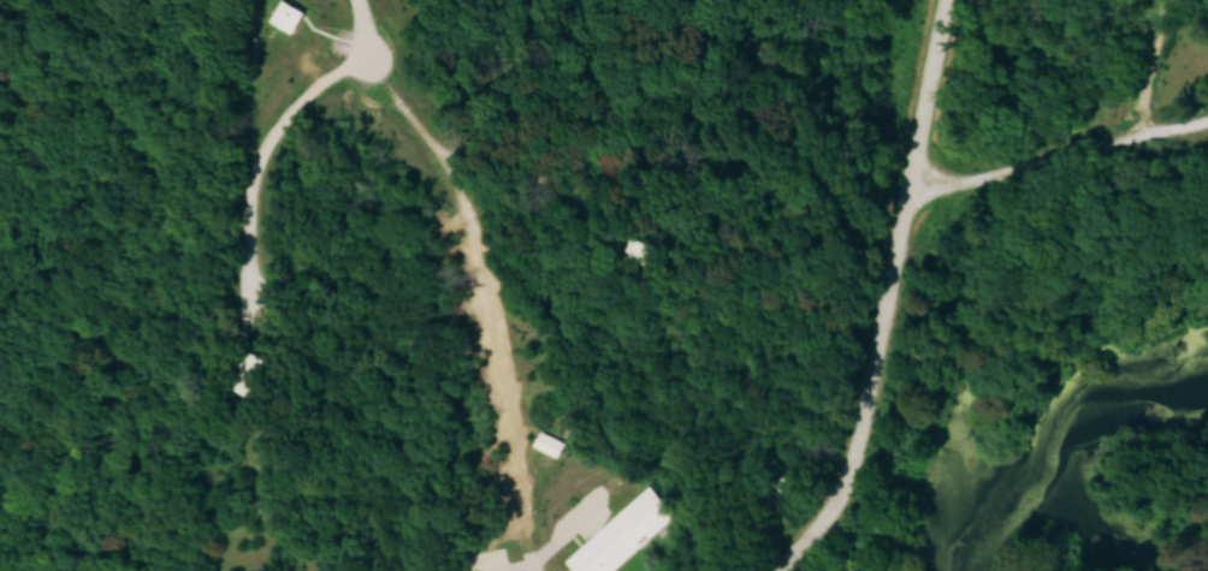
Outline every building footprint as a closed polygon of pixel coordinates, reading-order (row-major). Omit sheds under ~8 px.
[(274,19),(284,0),(289,0),(308,11),(296,32),(274,19)] [(633,234),(628,256),(652,263),(659,243),(633,234)] [(247,346),(270,357),(251,392),(229,382),(247,346)] [(570,442),(543,429),(537,445),(563,458),(570,442)] [(680,515),(616,570),(577,570),(568,561),(652,482),(680,515)]
